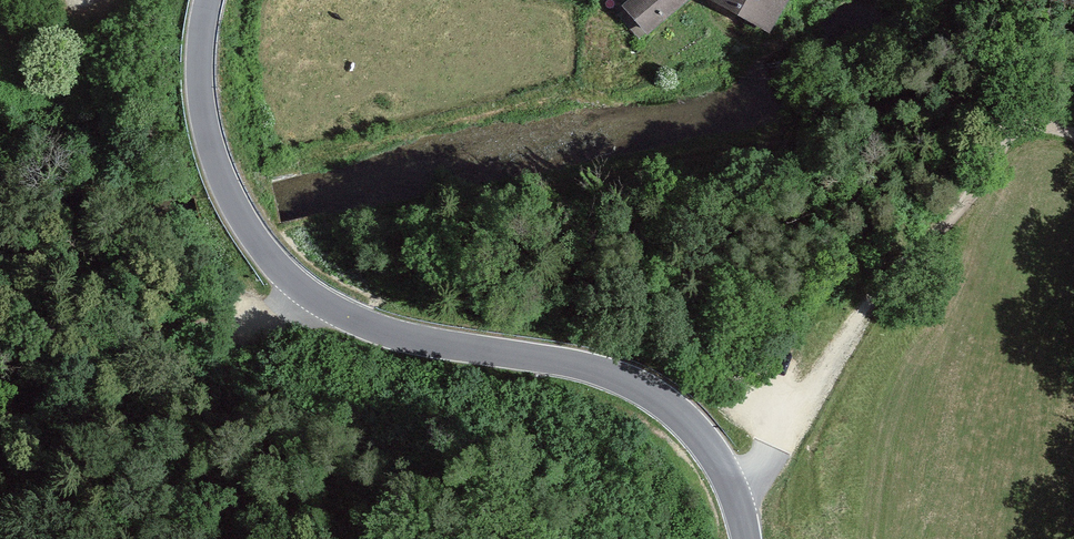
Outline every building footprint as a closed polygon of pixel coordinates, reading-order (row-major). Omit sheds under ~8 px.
[(628,11),(653,41),(704,0),(641,0),(628,11)] [(713,3),(772,39),(796,0),(715,0),(713,3)]
